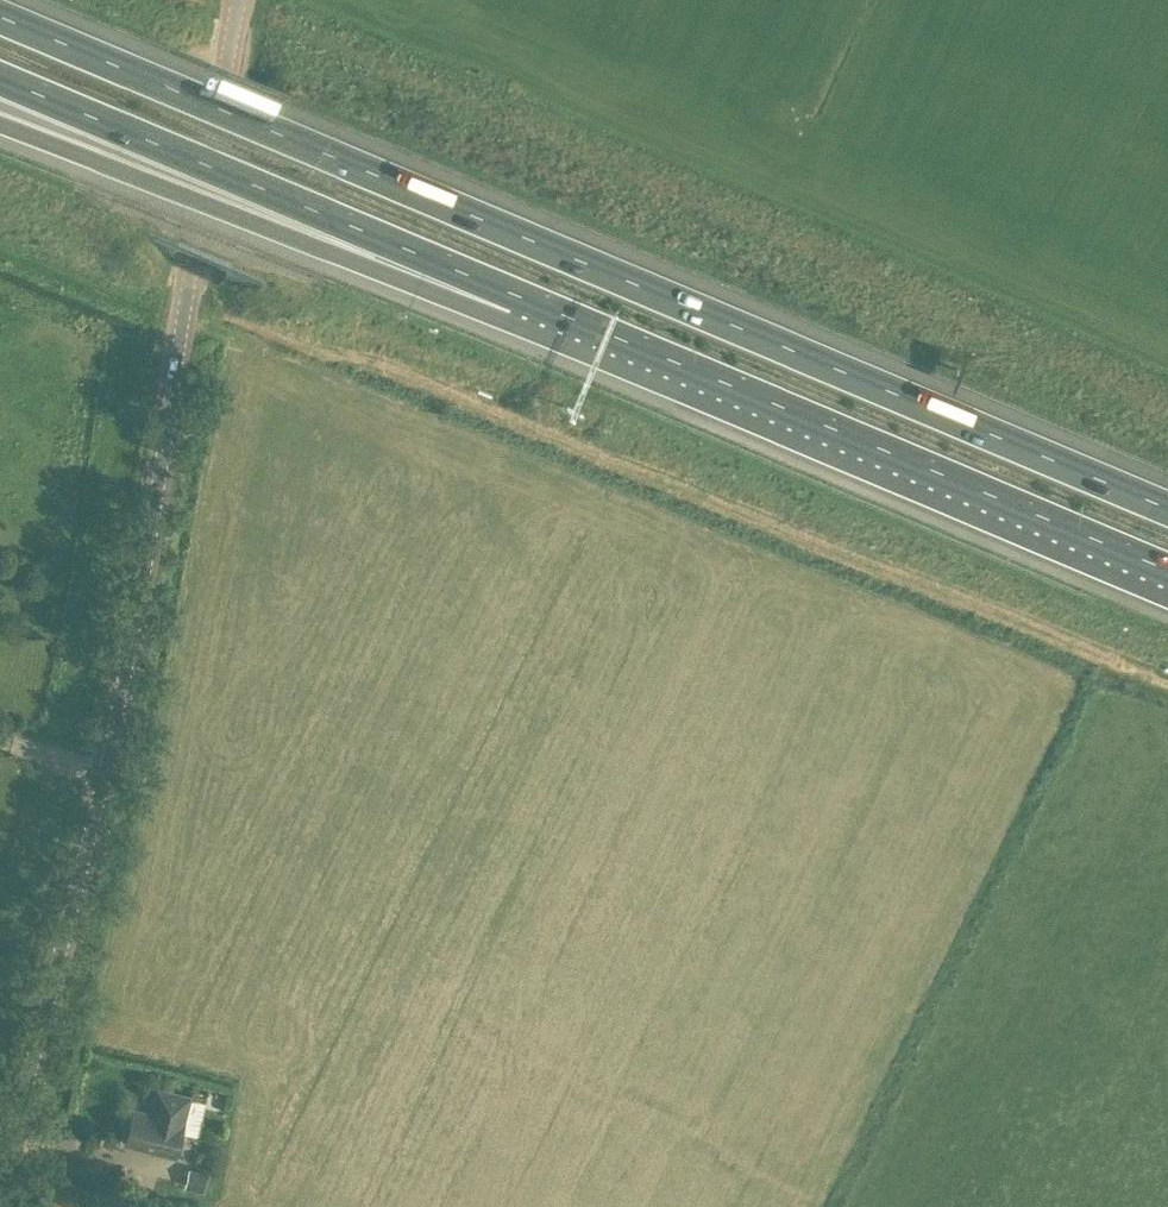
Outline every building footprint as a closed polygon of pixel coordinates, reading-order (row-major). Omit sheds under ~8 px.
[(124,1141),(174,1153),(189,1094),(157,1086),(150,1111),(133,1107),(124,1141)]
